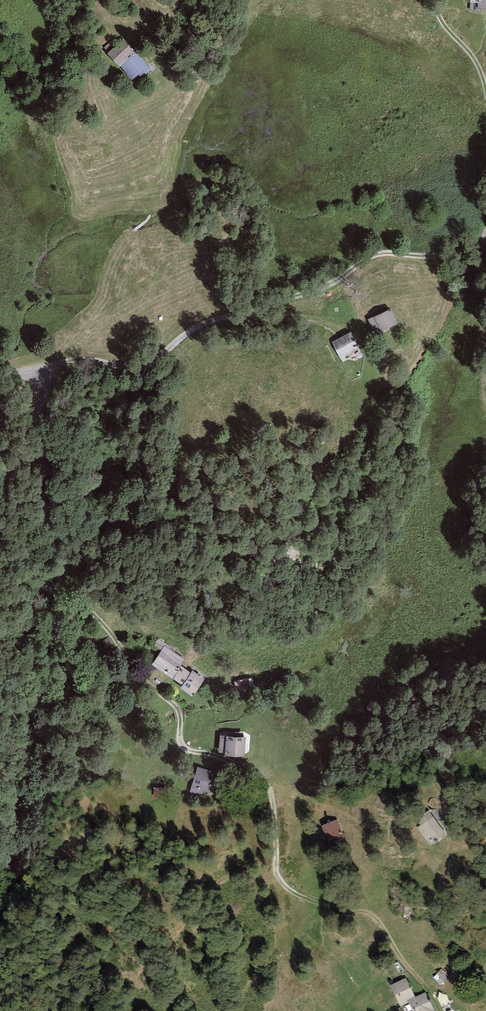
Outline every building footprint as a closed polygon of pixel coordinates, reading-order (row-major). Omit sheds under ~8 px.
[(470,10),(480,12),(480,8),(485,9),(485,0),(470,0),(470,10)] [(124,38),(117,44),(118,45),(116,46),(128,59),(136,52),(124,38)] [(104,48),(108,52),(116,46),(118,45),(117,44),(114,40),(104,48)] [(128,59),(116,46),(108,52),(107,54),(120,67),(128,59)] [(128,59),(120,67),(132,80),(139,75),(140,77),(150,68),(136,52),(128,59)] [(389,309),(368,320),(376,335),(397,324),(389,309)] [(351,332),(332,342),(340,358),(360,347),(351,332)] [(112,643),(108,637),(100,642),(104,648),(112,643)] [(162,672),(174,652),(176,650),(158,638),(154,645),(161,650),(152,665),(162,672)] [(185,660),(174,652),(162,672),(173,679),(181,666),(185,660)] [(205,679),(192,670),(191,673),(181,666),(173,679),(182,686),(180,689),(192,697),(205,679)] [(253,678),(234,681),(236,691),(254,688),(253,678)] [(225,753),(225,755),(245,757),(246,737),(220,736),(219,753),(225,753)] [(221,774),(197,767),(190,792),(202,796),(203,792),(215,795),(221,774)] [(166,788),(154,787),(153,798),(164,799),(166,788)] [(421,824),(417,827),(430,845),(446,834),(429,810),(417,819),(421,824)] [(342,833),(337,819),(320,826),(330,849),(347,843),(344,833),(342,833)] [(397,961),(393,964),(400,974),(404,971),(397,961)] [(449,977),(441,969),(436,973),(441,978),(437,981),(441,985),(449,977)] [(390,985),(400,1007),(408,1003),(407,1000),(415,997),(406,978),(390,985)] [(407,1000),(408,1003),(412,1010),(426,1010),(433,1008),(425,992),(415,997),(407,1000)]
